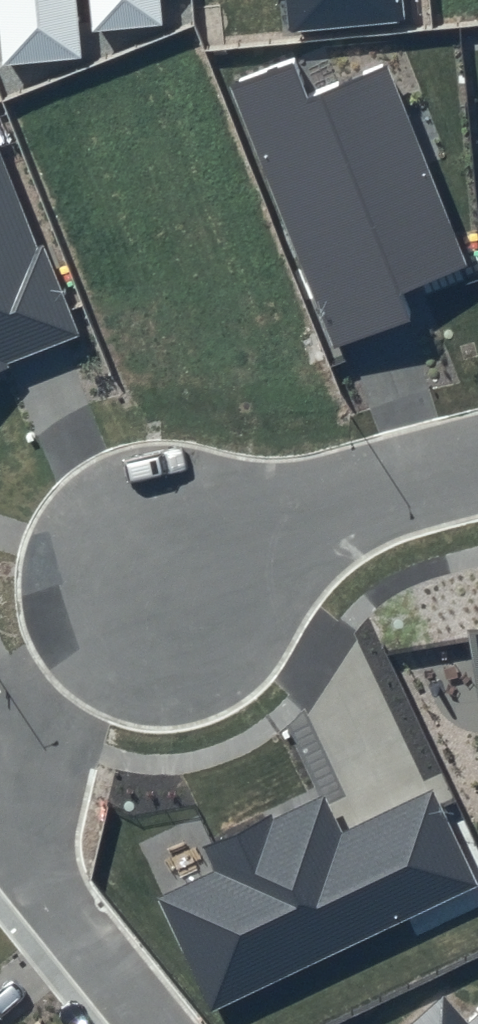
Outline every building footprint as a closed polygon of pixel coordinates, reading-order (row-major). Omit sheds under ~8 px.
[(2,66),(82,58),(76,0),(0,0),(0,37),(2,66)] [(91,32),(164,25),(160,0),(88,0),(91,32)] [(289,31),(405,20),(403,0),(286,0),(289,31)] [(290,62),(231,87),(336,347),(412,314),(404,294),(469,266),(386,66),(306,100),(290,62)] [(80,336),(0,145),(0,370),(80,336)] [(466,630),(477,705),(477,628),(466,630)] [(156,898),(212,1012),(477,887),(477,885),(433,791),(340,834),(321,795),(204,851),(214,870),(156,898)] [(412,1023),(465,1023),(442,997),(412,1023)] [(468,1023),(477,1023),(477,1015),(468,1023)]
